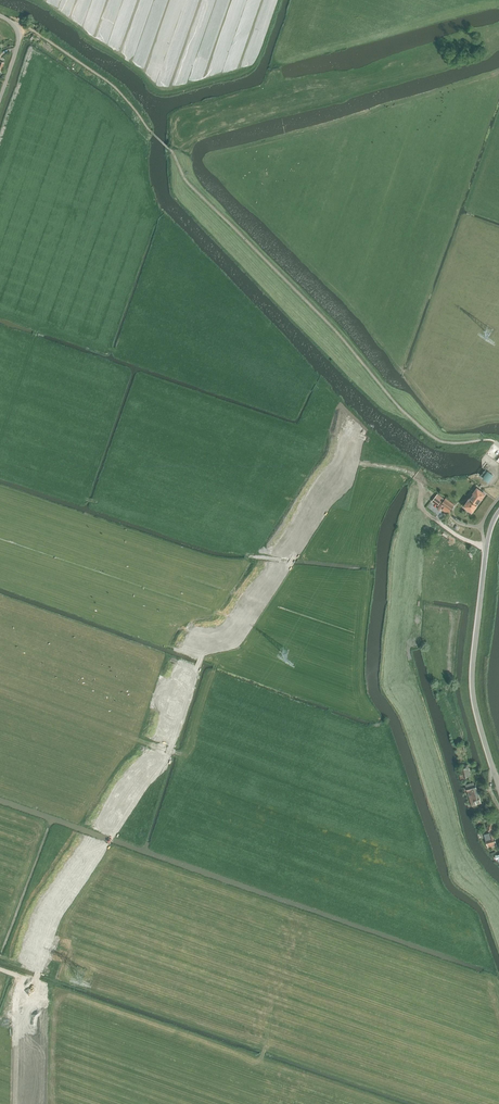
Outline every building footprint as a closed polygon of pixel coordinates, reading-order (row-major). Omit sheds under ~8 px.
[(488,472),(483,478),(488,482),(494,475),(488,471),(488,472)] [(464,506),(472,512),(485,494),(477,488),(464,506)] [(438,506),(443,500),(436,495),(432,501),(438,506)] [(442,503),(451,510),(455,505),(446,498),(442,503)] [(451,511),(445,506),(442,510),(448,514),(451,511)] [(448,521),(462,530),(465,525),(451,516),(448,521)] [(462,775),(460,775),(461,781),(464,780),(464,778),(470,776),(468,764),(460,766),(462,775)] [(472,790),(473,792),(475,791),(476,791),(477,791),(475,784),(474,785),(473,783),(465,785),(467,791),(472,790)] [(471,804),(471,806),(477,804),(477,805),(481,803),(477,791),(476,791),(475,791),(473,792),(472,790),(467,791),(469,799),(470,804),(471,804)] [(492,832),(492,830),(494,830),(492,823),(487,824),(489,831),(490,833),(489,833),(489,834),(486,834),(487,837),(485,838),(487,845),(488,845),(488,847),(497,845),(493,832),(492,832)]
